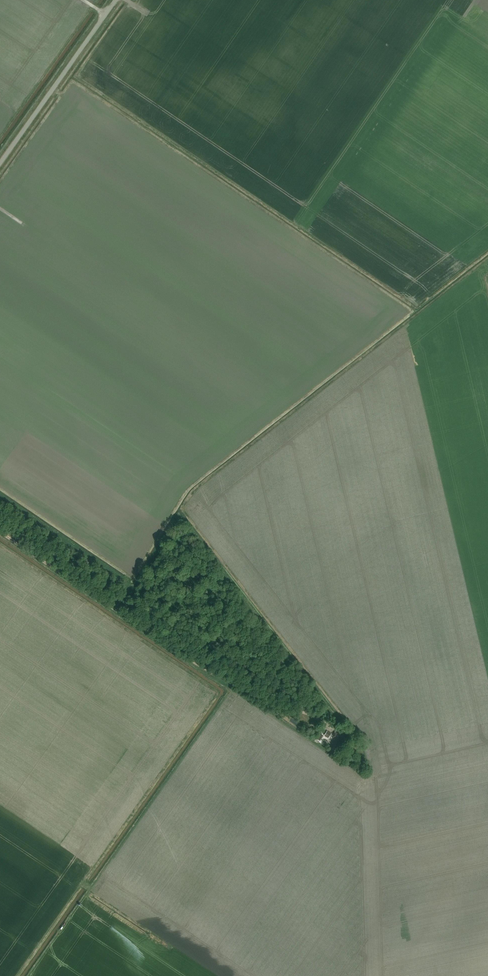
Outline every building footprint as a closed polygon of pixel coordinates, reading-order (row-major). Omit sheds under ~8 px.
[(347,739),(339,734),(335,731),(331,737),(335,740),(331,748),(336,751),(340,744),(343,745),(344,743),(345,744),(347,741),(346,740),(347,739)] [(320,741),(323,735),(318,733),(315,739),(320,741)]
